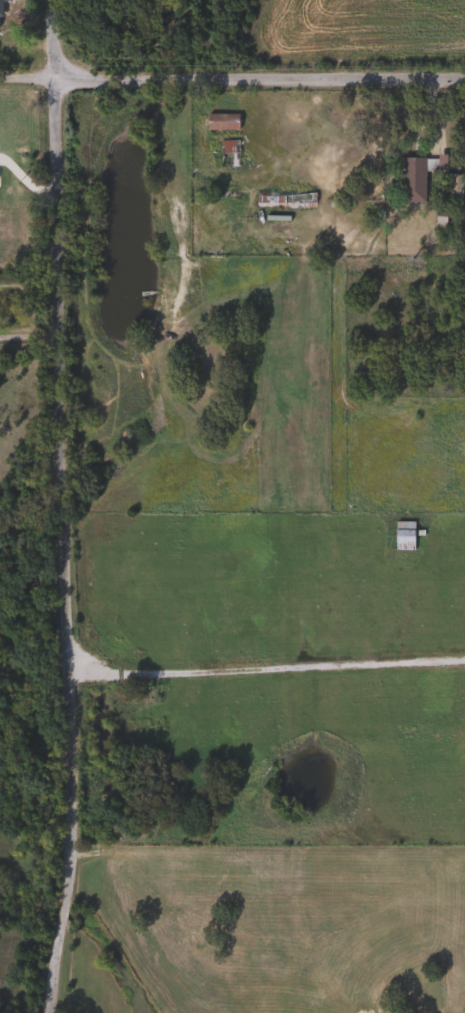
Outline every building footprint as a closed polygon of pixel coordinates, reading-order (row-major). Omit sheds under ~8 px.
[(204,130),(204,114),(235,114),(235,130),(204,130)] [(235,141),(235,167),(217,167),(217,141),(235,141)] [(423,203),(399,203),(399,189),(393,189),(393,175),(400,175),(400,158),(423,158),(423,203)] [(253,193),(312,193),(312,206),(253,206),(253,193)] [(411,522),(411,550),(392,550),(392,522),(411,522)]
